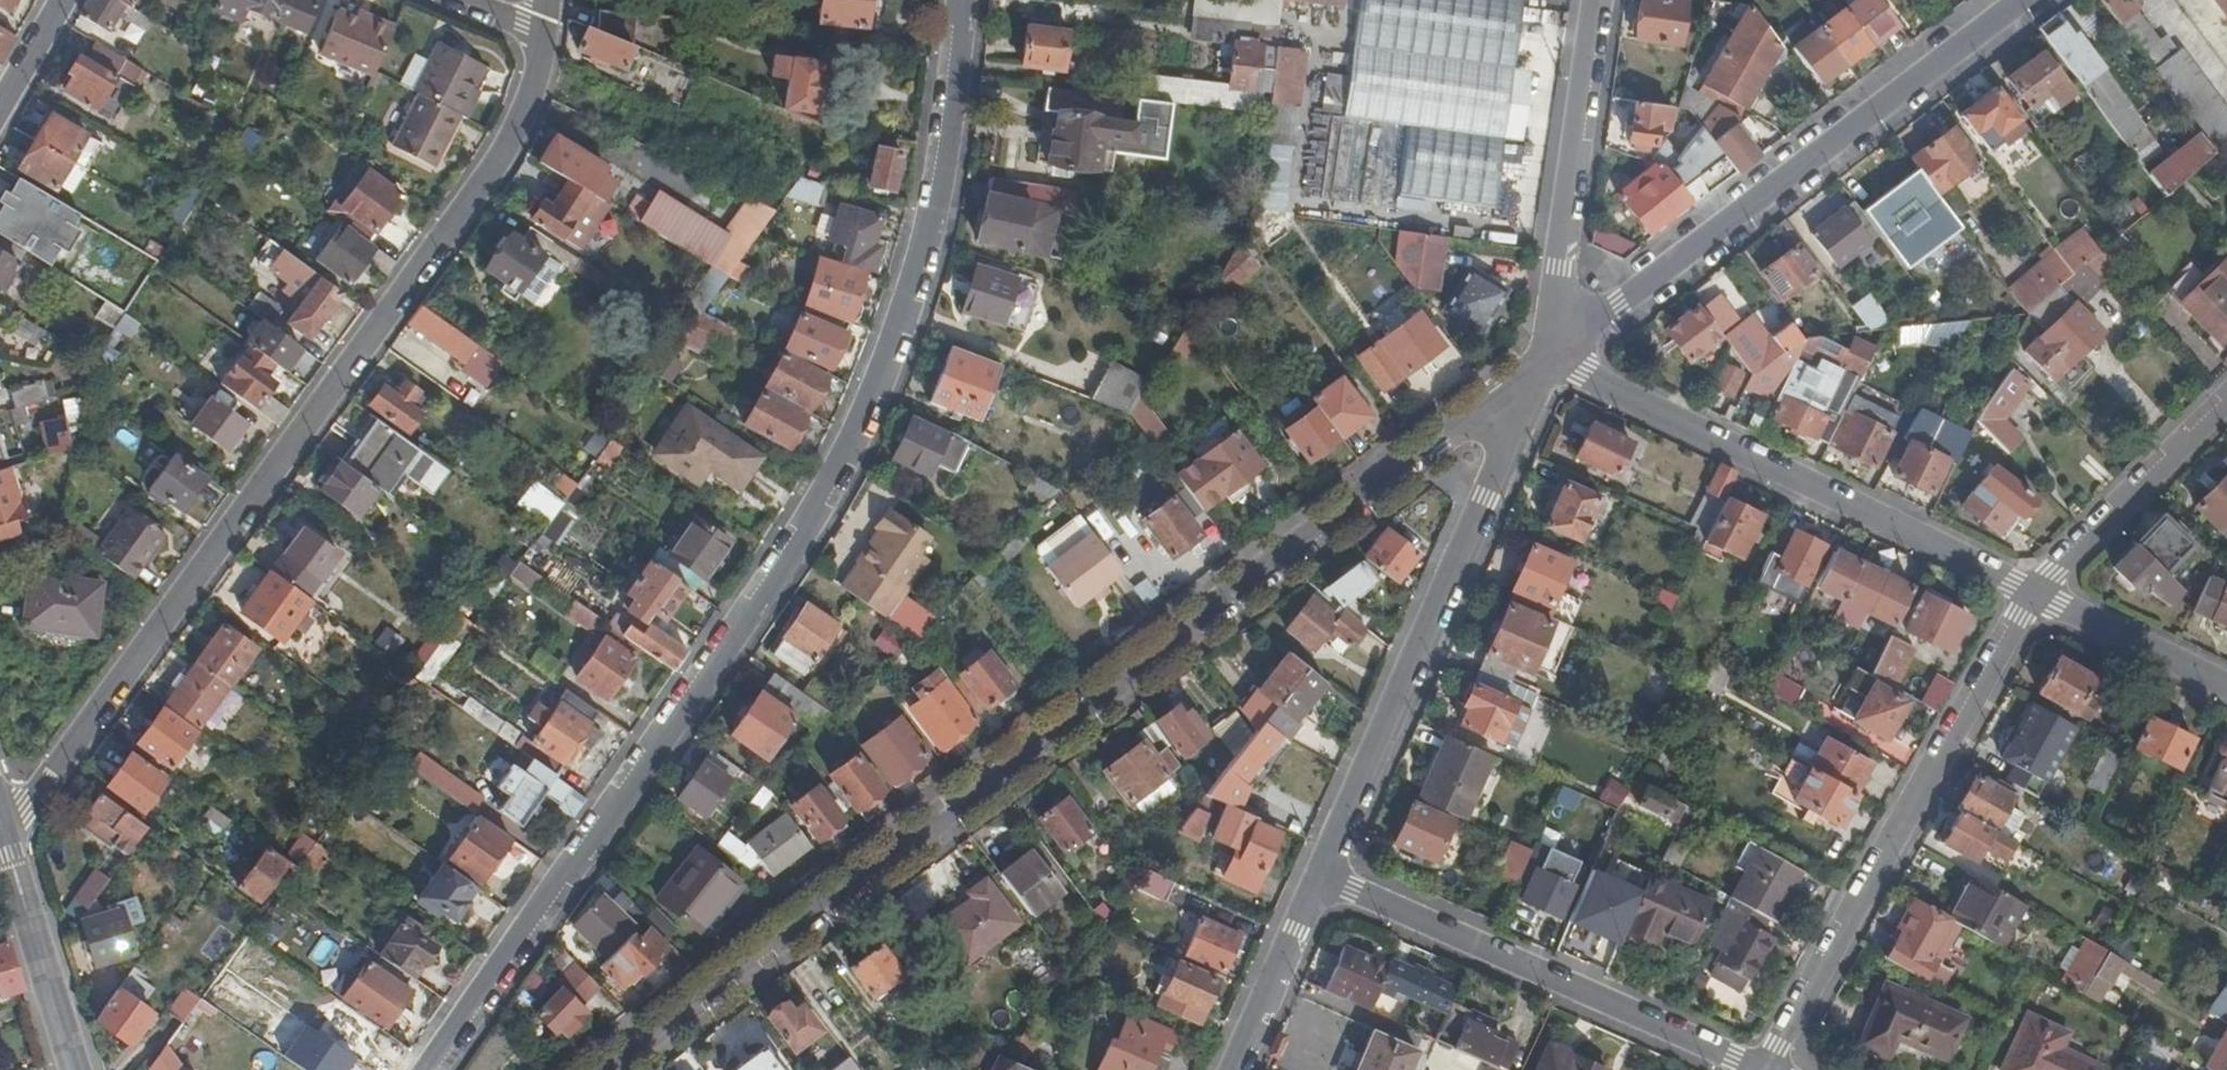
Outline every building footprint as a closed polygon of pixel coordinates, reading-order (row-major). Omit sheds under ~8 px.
[(7,10),(12,0),(0,0),(0,6),(7,10)] [(116,0),(89,0),(80,15),(109,32),(121,11),(127,14),(129,10),(130,8),(116,0)] [(130,8),(135,0),(116,0),(130,8)] [(316,3),(309,0),(220,0),(216,10),(239,20),(244,8),(304,33),(316,3)] [(817,23),(865,28),(868,0),(819,0),(817,23)] [(1281,8),(1288,9),(1289,0),(1282,0),(1281,8)] [(1471,0),(1360,0),(1353,48),(1513,71),(1513,70),(1521,7),(1471,0)] [(1670,0),(1642,0),(1637,41),(1680,46),(1686,2),(1670,0)] [(1897,26),(1877,0),(1857,0),(1843,10),(1871,46),(1897,26)] [(2131,0),(2098,0),(2144,61),(2154,73),(2173,59),(2177,50),(2166,37),(2160,41),(2136,9),(2137,9),(2131,0)] [(2226,18),(2226,0),(2213,0),(2226,18)] [(422,8),(409,3),(406,9),(419,15),(422,8)] [(1738,22),(1748,6),(1737,4),(1729,17),(1738,22)] [(1778,49),(1779,47),(1749,8),(1750,6),(1748,6),(1738,22),(1698,89),(1704,93),(1708,88),(1724,98),(1719,107),(1733,117),(1738,117),(1739,115),(1773,57),(1778,49)] [(129,10),(127,14),(124,20),(146,33),(152,23),(129,10)] [(1845,65),(1871,46),(1843,10),(1818,30),(1845,65)] [(636,14),(603,11),(600,32),(631,45),(636,14)] [(375,72),(393,28),(369,18),(366,23),(356,19),(338,12),(321,55),(372,77),(375,72)] [(366,23),(369,18),(358,14),(356,19),(366,23)] [(2070,40),(2053,17),(2038,28),(2095,104),(2133,154),(2153,139),(2112,84),(2076,36),(2070,40)] [(1063,72),(1068,30),(1027,25),(1022,66),(1063,72)] [(1267,33),(1278,35),(1279,27),(1268,25),(1267,33)] [(600,32),(588,27),(578,49),(625,69),(634,46),(631,45),(600,32)] [(16,38),(0,28),(0,65),(16,38)] [(1818,86),(1845,65),(1818,30),(1791,50),(1818,86)] [(1258,69),(1260,47),(1232,43),(1228,88),(1249,90),(1252,68),(1258,69)] [(96,45),(87,61),(132,86),(140,71),(96,45)] [(438,46),(414,93),(419,95),(458,116),(460,116),(484,68),(438,46)] [(1513,71),(1353,48),(1343,118),(1366,121),(1372,122),(1404,126),(1503,138),(1513,71)] [(1786,59),(1778,49),(1773,57),(1779,65),(1786,59)] [(2177,50),(2173,59),(2154,73),(2201,134),(2215,153),(2221,147),(2226,142),(2226,116),(2200,81),(2177,50)] [(1270,105),(1299,109),(1305,55),(1277,51),(1272,90),(1270,105)] [(2044,51),(2025,65),(2051,100),(2056,96),(2052,90),(2065,80),(2044,51)] [(788,78),(783,108),(814,113),(821,61),(775,54),(771,76),(788,78)] [(87,61),(80,57),(69,75),(74,78),(65,92),(95,109),(97,110),(114,119),(132,87),(132,86),(87,61)] [(2051,100),(2025,65),(2008,79),(2029,107),(2043,98),(2047,103),(2051,100)] [(490,72),(484,68),(460,116),(466,119),(490,72)] [(1531,73),(1513,70),(1513,71),(1503,138),(1521,141),(1531,73)] [(1690,72),(1681,100),(1692,101),(1695,94),(1688,89),(1697,77),(1690,72)] [(1346,76),(1326,74),(1322,103),(1342,105),(1346,76)] [(255,98),(273,105),(279,89),(262,81),(255,98)] [(1120,120),(1123,97),(1046,87),(1043,112),(1057,113),(1055,133),(1052,133),(1048,164),(1097,171),(1099,150),(1100,140),(1098,139),(1100,119),(1113,120),(1120,120)] [(1961,113),(1989,151),(2002,141),(2007,147),(2029,130),(1996,87),(1961,113)] [(1715,110),(1719,107),(1724,98),(1708,88),(1704,93),(1698,89),(1695,94),(1703,100),(1715,110)] [(1259,113),(1269,114),(1270,105),(1272,90),(1262,89),(1259,113)] [(1681,100),(1678,110),(1686,111),(1700,128),(1707,120),(1698,108),(1703,100),(1695,94),(1692,101),(1681,100)] [(458,116),(419,95),(392,147),(434,169),(444,151),(441,149),(458,116)] [(1698,108),(1707,120),(1715,110),(1703,100),(1698,108)] [(1137,123),(1120,120),(1113,120),(1109,155),(1115,155),(1165,162),(1172,108),(1140,103),(1137,123)] [(1670,108),(1634,103),(1631,125),(1630,126),(1628,143),(1634,144),(1633,149),(1647,151),(1648,146),(1653,147),(1656,128),(1667,129),(1670,108)] [(1265,145),(1289,148),(1292,149),(1299,109),(1270,105),(1269,114),(1265,145)] [(1736,174),(1758,158),(1750,147),(1733,126),(1738,117),(1733,117),(1719,107),(1715,110),(1717,111),(1709,122),(1707,120),(1700,128),(1715,146),(1719,152),(1729,166),(1736,174)] [(1715,110),(1707,120),(1709,122),(1717,111),(1715,110)] [(1759,140),(1739,115),(1738,117),(1733,126),(1750,147),(1759,140)] [(51,116),(35,143),(71,164),(87,136),(51,116)] [(448,154),(466,119),(460,116),(458,116),(441,149),(444,151),(448,154)] [(1366,121),(1343,118),(1332,116),(1319,200),(1354,205),(1366,121)] [(1099,150),(1109,155),(1113,120),(1100,119),(1098,139),(1100,140),(1099,150)] [(1404,126),(1372,122),(1359,206),(1393,210),(1395,196),(1404,126)] [(1982,154),(1959,122),(1952,127),(1976,158),(1982,154)] [(1493,209),(1503,138),(1404,126),(1395,196),(1493,209)] [(1952,127),(1911,158),(1937,194),(1978,162),(1976,158),(1952,127)] [(251,152),(260,136),(245,128),(236,144),(251,152)] [(2175,187),(2184,179),(2215,153),(2201,134),(2148,175),(2165,197),(2175,187)] [(555,137),(540,162),(604,202),(616,183),(602,175),(605,168),(555,137)] [(71,164),(35,143),(18,170),(55,191),(71,164)] [(1265,145),(1261,185),(1284,188),(1289,148),(1265,145)] [(1712,179),(1724,170),(1714,156),(1719,152),(1715,146),(1709,151),(1704,145),(1666,173),(1678,187),(1703,169),(1712,179)] [(865,181),(863,187),(893,192),(901,153),(876,149),(870,182),(865,181)] [(1099,150),(1097,171),(1113,173),(1115,155),(1109,155),(1099,150)] [(1724,170),(1729,166),(1719,152),(1714,156),(1724,170)] [(1647,234),(1690,202),(1678,187),(1666,173),(1662,167),(1653,165),(1616,196),(1647,234)] [(346,226),(368,243),(402,197),(368,172),(363,178),(356,174),(327,213),(346,226)] [(1864,217),(1877,234),(1904,269),(1957,228),(1916,176),(1864,217)] [(778,207),(786,196),(758,178),(751,187),(778,207)] [(818,206),(824,186),(797,178),(786,196),(818,206)] [(1077,191),(991,179),(977,242),(1052,259),(1063,212),(1072,214),(1077,191)] [(2175,187),(2206,220),(2216,211),(2184,179),(2175,187)] [(532,218),(563,238),(579,212),(594,221),(604,207),(567,183),(552,206),(544,201),(532,218)] [(775,211),(749,197),(733,220),(739,224),(729,237),(658,193),(650,205),(637,196),(625,214),(727,277),(756,237),(775,211)] [(1864,217),(1854,201),(1811,233),(1832,260),(1847,249),(1851,254),(1877,234),(1864,217)] [(842,263),(881,275),(882,269),(874,266),(880,247),(873,245),(881,218),(842,206),(831,243),(847,247),(842,263)] [(1256,217),(1251,225),(1282,229),(1283,215),(1257,212),(1256,217)] [(1785,219),(1774,227),(1790,249),(1762,271),(1782,299),(1817,272),(1796,245),(1801,241),(1785,219)] [(1251,225),(1219,276),(1230,290),(1260,265),(1246,250),(1260,237),(1251,225)] [(389,277),(397,265),(368,243),(346,226),(319,263),(349,283),(365,260),(389,277)] [(553,241),(530,226),(521,239),(511,233),(484,269),(504,283),(499,290),(512,300),(544,255),(553,241)] [(1622,260),(1638,248),(1592,228),(1590,246),(1622,260)] [(2072,275),(2084,266),(2100,252),(2083,229),(2055,250),(2072,275)] [(1401,232),(1396,265),(1413,289),(1435,292),(1445,238),(1401,232)] [(2084,266),(2100,283),(2136,251),(2119,235),(2115,239),(2100,252),(2084,266)] [(0,236),(0,293),(1,294),(18,265),(9,260),(14,250),(16,246),(0,236)] [(1796,245),(1817,272),(1822,268),(1801,241),(1796,245)] [(596,281),(602,273),(563,247),(557,256),(596,281)] [(2027,313),(2033,307),(2072,275),(2055,250),(2053,251),(2008,288),(2027,313)] [(2176,302),(2218,347),(2224,341),(2200,316),(2213,304),(2213,303),(2226,289),(2226,255),(2176,302)] [(309,338),(341,293),(288,256),(285,261),(309,278),(302,288),(310,293),(288,323),(309,338)] [(804,308),(849,322),(865,273),(820,258),(804,308)] [(2080,309),(2103,285),(2100,283),(2084,266),(2072,275),(2033,307),(2041,316),(2045,312),(2055,324),(2026,353),(2053,382),(2103,333),(2080,309)] [(1037,286),(975,268),(961,313),(1023,332),(1037,286)] [(1469,269),(1443,309),(1478,332),(1504,292),(1469,269)] [(1219,276),(1212,286),(1226,304),(1236,297),(1230,290),(1219,276)] [(2224,341),(2226,338),(2226,289),(2213,303),(2213,304),(2200,316),(2224,341)] [(264,323),(272,328),(282,312),(258,294),(247,310),(264,323)] [(1868,330),(1883,329),(1895,327),(1869,294),(1852,307),(1868,330)] [(1720,297),(1703,310),(1724,338),(1742,324),(1720,297)] [(97,316),(114,327),(115,326),(122,314),(104,304),(97,316)] [(1691,361),(1715,376),(1730,345),(1724,338),(1703,310),(1700,305),(1666,331),(1690,362),(1691,361)] [(481,386),(499,361),(421,307),(409,323),(462,362),(457,369),(481,386)] [(1443,347),(1419,313),(1407,321),(1399,309),(1387,318),(1391,323),(1387,327),(1391,333),(1359,357),(1383,391),(1443,347)] [(725,341),(732,327),(702,312),(688,330),(681,343),(697,353),(706,335),(711,334),(725,341)] [(132,340),(140,327),(122,314),(115,326),(132,340)] [(828,369),(844,335),(799,315),(783,348),(828,369)] [(1742,324),(1724,338),(1730,345),(1751,372),(1752,374),(1756,374),(1767,341),(1768,341),(1750,318),(1742,324)] [(288,367),(301,349),(272,328),(264,323),(262,324),(252,322),(247,330),(249,336),(251,338),(247,344),(251,347),(275,365),(280,368),(284,363),(288,367)] [(1801,337),(1790,323),(1768,341),(1767,341),(1756,374),(1783,385),(1799,352),(1804,340),(1801,337)] [(1774,418),(1828,444),(1874,349),(1853,340),(1849,350),(1818,335),(1806,336),(1804,340),(1799,352),(1810,358),(1791,396),(1781,391),(1776,401),(1781,402),(1774,418)] [(279,428),(290,413),(267,397),(275,385),(266,378),(275,365),(251,347),(242,360),(240,359),(228,375),(263,400),(255,410),(279,428)] [(1001,366),(952,347),(930,403),(953,412),(959,414),(980,422),(1001,366)] [(1799,352),(1783,385),(1781,391),(1791,396),(1810,358),(1799,352)] [(782,355),(765,387),(809,411),(826,377),(782,355)] [(1975,421),(2007,453),(2020,440),(2004,423),(2001,422),(2027,387),(2032,380),(2007,355),(2002,365),(2010,371),(1992,397),(1981,410),(1975,421)] [(658,376),(669,382),(681,364),(671,358),(658,376)] [(1151,383),(1111,362),(1092,400),(1131,415),(1139,402),(1151,383)] [(1713,388),(1716,390),(1733,397),(1745,373),(1725,364),(1713,388)] [(1891,391),(1900,374),(1885,366),(1876,383),(1891,391)] [(1752,374),(1745,390),(1776,401),(1781,391),(1783,385),(1756,374),(1752,374)] [(221,386),(255,410),(263,400),(228,375),(221,386)] [(1317,406),(1341,437),(1369,416),(1340,376),(1311,398),(1317,406)] [(2027,387),(2047,406),(2052,401),(2032,380),(2027,387)] [(412,401),(413,399),(418,393),(404,381),(393,394),(383,386),(369,405),(407,433),(421,414),(412,408),(415,404),(412,401)] [(25,407),(41,402),(37,386),(10,394),(15,410),(25,407)] [(1710,386),(1699,407),(1706,411),(1716,390),(1713,388),(1710,386)] [(747,426),(787,449),(806,415),(765,393),(747,426)] [(1981,410),(1949,394),(1937,420),(1969,436),(1975,421),(1981,410)] [(246,425),(211,399),(193,425),(227,451),(246,425)] [(425,409),(413,399),(412,401),(415,404),(412,408),(421,414),(425,409)] [(1776,401),(1769,416),(1774,418),(1781,402),(1776,401)] [(1131,415),(1147,435),(1159,427),(1139,402),(1131,415)] [(80,416),(81,403),(64,403),(65,416),(41,423),(49,454),(74,447),(77,432),(70,434),(66,420),(80,416)] [(1309,461),(1341,437),(1317,406),(1286,429),(1309,461)] [(31,422),(25,407),(15,410),(11,411),(16,427),(31,422)] [(1730,407),(1724,419),(1730,422),(1736,410),(1730,407)] [(694,483),(706,467),(712,458),(720,463),(713,473),(737,489),(758,459),(686,408),(655,454),(694,483)] [(1947,461),(1954,465),(1969,436),(1937,420),(1918,411),(1902,441),(1908,444),(1893,476),(1931,494),(1947,461)] [(1766,422),(1750,415),(1743,429),(1760,437),(1766,422)] [(1879,459),(1889,464),(1902,441),(1890,435),(1890,434),(1852,416),(1837,449),(1853,456),(1858,459),(1875,467),(1879,459)] [(373,417),(357,440),(361,443),(378,421),(373,417)] [(1200,459),(1177,476),(1202,509),(1224,493),(1225,494),(1261,466),(1235,432),(1225,418),(1189,445),(1200,459)] [(947,436),(911,420),(893,460),(928,476),(933,464),(947,436)] [(357,440),(341,461),(377,488),(385,493),(400,472),(430,494),(447,471),(378,421),(361,443),(357,440)] [(1616,476),(1631,443),(1592,424),(1576,456),(1616,476)] [(968,443),(948,433),(947,436),(933,464),(954,474),(968,443)] [(578,484),(598,459),(612,440),(606,436),(572,480),(578,484)] [(608,467),(623,448),(612,440),(598,459),(608,467)] [(712,458),(706,467),(713,473),(720,463),(712,458)] [(377,488),(341,461),(320,490),(355,517),(377,488)] [(203,485),(171,462),(151,489),(182,513),(203,485)] [(1724,497),(1736,473),(1720,465),(1694,518),(1710,526),(1724,497)] [(1261,466),(1225,494),(1232,503),(1268,475),(1261,466)] [(9,468),(0,471),(0,473),(14,520),(26,517),(21,500),(18,501),(9,468)] [(1963,509),(1999,535),(2016,513),(2022,517),(2022,518),(2035,500),(1993,468),(1963,509)] [(0,473),(0,538),(18,532),(14,520),(0,473)] [(2196,507),(2224,535),(2226,531),(2226,476),(2196,507)] [(1030,520),(1058,491),(1032,477),(1023,492),(1027,494),(1019,509),(1029,514),(1026,518),(1030,520)] [(1579,542),(1599,496),(1564,481),(1545,526),(1579,542)] [(385,493),(377,488),(355,517),(367,525),(388,495),(385,493)] [(282,497),(286,499),(291,492),(287,489),(282,497)] [(557,498),(564,503),(567,498),(561,493),(557,498)] [(1172,497),(1142,520),(1170,559),(1200,534),(1172,497)] [(1761,515),(1724,497),(1710,526),(1708,532),(1704,540),(1726,550),(1740,557),(1761,515)] [(537,537),(564,503),(557,498),(531,533),(537,537)] [(96,552),(133,580),(165,535),(129,509),(96,552)] [(921,635),(937,618),(902,595),(894,589),(917,556),(929,539),(891,512),(879,529),(882,532),(874,544),(870,541),(855,563),(858,565),(842,588),(917,639),(921,635)] [(2016,513),(1999,535),(2005,540),(2018,524),(2017,523),(2022,517),(2016,513)] [(1077,516),(1035,548),(1037,554),(1047,567),(1044,569),(1075,608),(1090,595),(1120,573),(1077,516)] [(1708,532),(1710,526),(1694,518),(1691,525),(1708,532)] [(669,556),(703,579),(704,580),(730,543),(694,519),(669,556)] [(2162,519),(2136,546),(2164,574),(2190,546),(2162,519)] [(1824,546),(1783,526),(1771,551),(1781,556),(1775,570),(1806,584),(1824,546)] [(303,528),(271,572),(307,599),(339,554),(303,528)] [(998,567),(1000,568),(1028,539),(1021,530),(993,559),(998,567)] [(1387,530),(1364,558),(1397,583),(1418,555),(1387,530)] [(1720,562),(1726,550),(1704,540),(1698,551),(1720,562)] [(1515,591),(1511,602),(1552,620),(1569,627),(1580,602),(1558,592),(1571,563),(1533,546),(1513,590),(1515,591)] [(2164,574),(2136,546),(2113,569),(2131,587),(2135,584),(2147,595),(2150,592),(2158,601),(2167,604),(2181,590),(2164,574)] [(1842,601),(1860,564),(1833,551),(1803,616),(1829,629),(1842,601)] [(687,588),(693,592),(703,579),(669,556),(664,558),(658,553),(651,563),(687,588)] [(894,589),(902,595),(925,561),(917,556),(894,589)] [(494,570),(505,578),(515,565),(503,557),(494,570)] [(981,585),(998,567),(993,559),(975,578),(981,585)] [(522,581),(530,570),(519,562),(511,574),(522,581)] [(663,620),(687,588),(651,563),(649,562),(627,594),(635,600),(631,606),(626,603),(623,608),(643,622),(651,612),(663,620)] [(1360,563),(1321,592),(1343,610),(1364,626),(1372,615),(1350,598),(1356,594),(1359,597),(1364,594),(1361,589),(1369,584),(1373,581),(1360,563)] [(1868,614),(1886,577),(1860,564),(1842,601),(1868,614)] [(301,614),(310,601),(307,599),(271,572),(260,588),(256,593),(242,613),(281,641),(296,620),(306,628),(311,622),(301,614)] [(483,591),(493,599),(506,581),(496,574),(483,591)] [(101,586),(30,575),(23,627),(94,637),(101,586)] [(1907,601),(1912,589),(1886,577),(1868,614),(1894,626),(1907,601)] [(2192,613),(2226,627),(2226,585),(2210,578),(2197,605),(2192,613)] [(260,588),(254,584),(250,589),(256,593),(260,588)] [(1372,588),(1369,584),(1361,589),(1364,594),(1372,588)] [(1108,592),(1104,586),(1090,595),(1095,602),(1108,592)] [(1668,614),(1677,596),(1663,590),(1654,608),(1668,614)] [(1917,606),(1907,601),(1894,626),(1870,676),(1876,679),(1937,713),(1951,685),(1906,663),(1918,638),(1950,654),(1967,617),(1922,595),(1917,606)] [(1364,626),(1343,610),(1342,612),(1337,609),(1333,612),(1314,597),(1286,630),(1313,651),(1329,630),(1349,646),(1358,636),(1365,627),(1364,626)] [(594,633),(602,621),(573,600),(564,613),(594,633)] [(814,660),(815,661),(838,627),(806,604),(772,654),(803,676),(814,660)] [(1550,623),(1508,605),(1480,670),(1506,681),(1510,683),(1516,668),(1529,673),(1546,681),(1569,627),(1552,620),(1550,623)] [(447,634),(460,615),(452,609),(439,629),(447,634)] [(428,687),(523,754),(524,753),(532,760),(539,748),(533,744),(438,677),(461,645),(455,640),(469,621),(460,615),(447,634),(436,650),(423,667),(416,677),(428,687)] [(674,672),(686,653),(650,628),(644,637),(615,616),(608,625),(674,672)] [(204,667),(230,685),(256,650),(223,626),(197,662),(204,667)] [(386,627),(374,642),(389,654),(401,638),(386,627)] [(885,628),(875,642),(889,653),(899,640),(885,628)] [(577,678),(606,699),(635,661),(604,639),(577,678)] [(436,650),(424,642),(412,659),(423,667),(436,650)] [(947,683),(970,713),(981,704),(985,709),(1014,686),(987,652),(947,683)] [(1253,688),(1236,707),(1254,732),(1262,723),(1306,668),(1288,654),(1257,691),(1253,688)] [(2086,693),(2094,679),(2057,658),(2038,692),(2074,713),(2086,693)] [(165,705),(198,729),(230,685),(204,667),(197,662),(180,686),(176,691),(168,702),(165,705)] [(1306,668),(1262,723),(1280,737),(1286,740),(1299,725),(1295,720),(1325,684),(1306,668)] [(1873,684),(1876,679),(1870,676),(1855,668),(1844,688),(1865,699),(1873,684)] [(1480,670),(1479,669),(1463,705),(1468,708),(1461,725),(1499,741),(1515,702),(1499,697),(1506,681),(1480,670)] [(803,694),(774,673),(732,735),(767,759),(809,698),(803,694)] [(1766,692),(1795,708),(1804,691),(1774,675),(1766,692)] [(416,677),(404,693),(417,703),(428,687),(416,677)] [(175,682),(171,687),(176,691),(180,686),(175,682)] [(974,721),(944,683),(910,709),(939,747),(974,721)] [(1886,739),(1907,703),(1873,684),(1865,699),(1853,721),(1886,739)] [(171,687),(163,698),(168,702),(176,691),(171,687)] [(589,725),(597,713),(568,692),(552,714),(539,705),(528,718),(543,729),(537,737),(534,735),(532,739),(535,742),(533,744),(539,748),(532,760),(554,776),(562,764),(567,768),(573,760),(578,764),(601,733),(589,725)] [(2089,721),(2101,701),(2086,693),(2074,713),(2089,721)] [(1515,702),(1499,741),(1513,747),(1530,709),(1515,702)] [(2006,781),(2035,797),(2074,727),(2033,704),(2001,759),(2014,766),(2006,781)] [(1156,720),(1182,756),(1208,736),(1188,711),(1183,715),(1176,706),(1156,720)] [(163,708),(137,744),(170,768),(196,732),(163,708)] [(1208,730),(1232,761),(1253,735),(1234,710),(1208,730)] [(2178,769),(2193,739),(2150,718),(2135,748),(2178,769)] [(927,757),(898,719),(863,745),(891,783),(927,757)] [(1168,744),(1153,722),(1138,734),(1143,741),(1104,770),(1129,804),(1132,802),(1164,777),(1178,767),(1162,747),(1168,744)] [(1232,761),(1206,794),(1228,803),(1237,808),(1245,792),(1239,789),(1280,737),(1262,723),(1254,732),(1253,735),(1232,761)] [(1493,756),(1448,735),(1441,750),(1430,776),(1419,799),(1465,820),(1493,756)] [(1809,770),(1855,795),(1873,763),(1826,737),(1809,770)] [(2222,742),(2219,748),(2220,754),(2224,758),(2206,793),(2226,804),(2226,740),(2222,742)] [(1430,776),(1441,750),(1434,747),(1423,773),(1430,776)] [(2084,790),(2100,798),(2120,758),(2105,749),(2084,790)] [(739,769),(711,751),(679,798),(706,817),(739,769)] [(572,818),(585,799),(554,776),(532,760),(524,753),(523,754),(512,768),(510,766),(496,788),(507,797),(497,811),(518,826),(542,794),(558,806),(556,808),(572,818)] [(162,779),(130,755),(108,785),(140,808),(162,779)] [(406,767),(388,755),(356,798),(374,812),(406,767)] [(882,791),(856,756),(830,776),(855,810),(882,791)] [(1838,826),(1855,795),(1809,770),(1790,759),(1772,795),(1823,824),(1826,819),(1838,826)] [(1132,802),(1142,815),(1174,790),(1164,777),(1132,802)] [(1975,777),(1957,810),(1961,812),(1995,831),(2010,806),(2016,794),(1997,782),(1993,787),(1975,777)] [(443,793),(470,813),(481,799),(453,779),(443,793)] [(146,827),(88,784),(69,809),(96,830),(91,836),(109,850),(112,846),(125,856),(146,827)] [(1599,800),(1617,806),(1623,790),(1605,784),(1599,800)] [(1647,784),(1636,806),(1663,819),(1673,799),(1647,784)] [(1583,795),(1560,785),(1551,806),(1574,816),(1583,795)] [(843,820),(817,786),(792,806),(817,839),(843,820)] [(1064,852),(1090,832),(1065,798),(1039,818),(1064,852)] [(1237,808),(1228,803),(1213,838),(1242,852),(1237,862),(1221,855),(1215,869),(1253,892),(1278,834),(1255,823),(1257,817),(1237,808)] [(1435,861),(1453,821),(1413,803),(1394,842),(1435,861)] [(2007,838),(2021,812),(2010,806),(1995,831),(2007,838)] [(224,828),(230,820),(212,807),(206,816),(224,828)] [(96,830),(69,809),(65,815),(91,836),(96,830)] [(1194,809),(1177,831),(1198,841),(1209,815),(1194,809)] [(1703,816),(1691,809),(1682,825),(1695,832),(1703,816)] [(1995,831),(1961,812),(1943,844),(1974,862),(1978,856),(1998,867),(2013,841),(2007,838),(1995,831)] [(811,846),(788,815),(748,844),(761,862),(772,876),(811,846)] [(477,884),(509,840),(477,818),(447,863),(477,884)] [(748,844),(746,845),(725,832),(715,845),(746,871),(761,862),(748,844)] [(155,843),(164,850),(168,843),(160,837),(155,843)] [(1496,875),(1517,884),(1532,849),(1512,840),(1496,875)] [(1663,860),(1677,868),(1686,850),(1673,842),(1663,860)] [(176,858),(180,851),(168,843),(164,850),(176,858)] [(311,881),(330,854),(314,843),(296,868),(295,870),(311,881)] [(282,888),(295,870),(296,868),(285,860),(285,861),(265,848),(238,886),(257,900),(270,883),(280,890),(282,888)] [(1767,919),(1772,922),(1792,887),(1801,871),(1759,848),(1731,898),(1751,910),(1767,919)] [(737,881),(696,850),(657,900),(698,931),(737,881)] [(1030,851),(1000,874),(1030,915),(1060,892),(1030,851)] [(453,921),(476,889),(443,866),(418,902),(430,911),(433,906),(453,921)] [(1543,910),(1548,912),(1560,917),(1574,886),(1535,868),(1521,900),(1537,907),(1536,912),(1541,915),(1543,910)] [(1146,869),(1139,879),(1134,886),(1165,901),(1174,882),(1146,869)] [(1968,873),(1961,869),(1944,898),(1950,903),(1968,873)] [(74,898),(87,908),(108,880),(94,870),(74,898)] [(1792,887),(1799,891),(1808,875),(1801,871),(1792,887)] [(1968,873),(1950,903),(1942,917),(1948,920),(2001,949),(2013,926),(2025,906),(1968,873)] [(1650,874),(1625,931),(1659,946),(1663,936),(1692,949),(1713,901),(1650,874)] [(2145,887),(2147,884),(2135,877),(2127,890),(2139,898),(2145,887)] [(938,925),(966,963),(1019,924),(987,879),(969,892),(973,899),(938,925)] [(646,917),(621,892),(618,895),(644,921),(646,917)] [(644,921),(618,895),(610,904),(603,897),(574,928),(606,960),(631,934),(644,921)] [(1729,897),(1709,943),(1722,951),(1709,974),(1739,990),(1746,979),(1750,980),(1775,937),(1760,930),(1745,921),(1751,910),(1731,898),(1729,897)] [(74,898),(65,912),(78,921),(87,908),(74,898)] [(1942,917),(1915,901),(1897,933),(1900,934),(1897,940),(1893,938),(1882,958),(1924,982),(1935,962),(1927,958),(1935,943),(1942,946),(1945,940),(1939,937),(1948,920),(1942,917)] [(2030,909),(2025,906),(2013,926),(2019,929),(2030,909)] [(83,921),(95,965),(135,954),(122,910),(83,921)] [(653,910),(646,917),(644,921),(651,928),(664,941),(675,930),(653,910)] [(1745,921),(1760,930),(1767,919),(1751,910),(1745,921)] [(1560,917),(1548,912),(1537,935),(1550,941),(1560,917)] [(1223,973),(1240,935),(1202,919),(1186,956),(1223,973)] [(380,956),(410,978),(419,964),(423,966),(434,949),(414,935),(418,930),(404,921),(380,956)] [(202,951),(214,959),(231,933),(219,925),(202,951)] [(631,934),(606,960),(599,968),(619,988),(637,970),(641,974),(657,958),(654,956),(666,943),(664,941),(651,928),(639,942),(631,934)] [(159,944),(153,939),(126,977),(132,980),(159,944)] [(2087,940),(2062,983),(2082,994),(2107,951),(2087,940)] [(23,990),(9,942),(0,945),(0,997),(23,990)] [(884,989),(902,975),(893,963),(880,945),(850,968),(872,998),(884,989)] [(1342,958),(1327,991),(1372,1011),(1380,992),(1392,967),(1347,947),(1342,958)] [(2082,994),(2098,1004),(2117,971),(2155,993),(2161,984),(2107,951),(2082,994)] [(1337,955),(1322,988),(1327,991),(1342,958),(1337,955)] [(404,988),(410,978),(380,956),(373,967),(367,962),(343,998),(385,1027),(410,993),(404,988)] [(1396,959),(1392,967),(1405,972),(1408,965),(1396,959)] [(893,963),(902,975),(907,972),(898,960),(893,963)] [(2024,986),(2033,968),(2022,963),(2014,981),(2024,986)] [(1178,964),(1158,1008),(1197,1025),(1218,981),(1178,964)] [(1417,964),(1415,969),(1436,978),(1439,973),(1417,964)] [(580,1007),(598,987),(574,965),(555,985),(560,990),(535,1015),(555,1034),(562,1026),(570,1035),(589,1015),(580,1007)] [(1405,972),(1392,967),(1380,992),(1393,998),(1397,991),(1415,1000),(1448,1014),(1454,1002),(1460,989),(1436,978),(1415,969),(1408,965),(1405,972)] [(898,1008),(916,994),(902,975),(884,989),(898,1008)] [(1701,994),(1706,981),(1695,976),(1690,989),(1701,994)] [(1865,1012),(1873,1015),(1884,991),(1893,995),(1896,988),(1880,980),(1865,1012)] [(2226,1023),(2226,983),(2209,1012),(2226,1023)] [(117,990),(96,1019),(131,1044),(152,1014),(117,990)] [(195,1008),(200,1000),(186,990),(168,1013),(183,1024),(195,1008)] [(1884,991),(1873,1015),(1857,1051),(1884,1063),(1894,1043),(1944,1066),(1961,1025),(1893,995),(1884,991)] [(217,1010),(201,999),(200,1000),(195,1008),(210,1019),(217,1010)] [(1436,1040),(1502,1069),(1509,1069),(1522,1045),(1508,1039),(1506,1043),(1493,1037),(1500,1023),(1454,1002),(1448,1014),(1436,1040)] [(793,1013),(786,1003),(768,1016),(793,1051),(820,1031),(802,1007),(793,1013)] [(1098,1069),(1150,1069),(1167,1031),(1130,1014),(1116,1043),(1111,1040),(1098,1069)] [(2059,1047),(2050,1043),(2057,1029),(2029,1016),(2004,1069),(2102,1069),(2104,1067),(2059,1047)] [(399,1067),(347,1029),(343,1034),(348,1038),(343,1044),(332,1037),(317,1057),(335,1069),(396,1069),(399,1067)] [(1026,1060),(1041,1041),(1026,1029),(1010,1049),(1026,1060)] [(2050,1043),(2059,1047),(2066,1033),(2057,1029),(2050,1043)] [(1420,1051),(1374,1031),(1363,1054),(1356,1069),(1411,1069),(1420,1051)] [(2204,1068),(2208,1069),(2226,1069),(2226,1031),(2204,1068)] [(1601,1062),(1553,1040),(1540,1069),(1597,1069),(1601,1062)] [(291,1045),(282,1056),(295,1066),(300,1057),(302,1053),(291,1045)] [(1532,1050),(1522,1045),(1509,1069),(1523,1069),(1532,1050)] [(735,1069),(783,1069),(766,1047),(735,1069)] [(152,1067),(154,1069),(182,1069),(166,1048),(152,1067)] [(1363,1054),(1358,1052),(1351,1067),(1356,1069),(1363,1054)] [(295,1066),(301,1069),(313,1069),(314,1068),(300,1057),(295,1066)] [(833,1069),(859,1069),(849,1057),(833,1069)] [(999,1057),(989,1069),(1029,1069),(999,1057)] [(1601,1062),(1597,1069),(1607,1069),(1609,1066),(1601,1062)]
